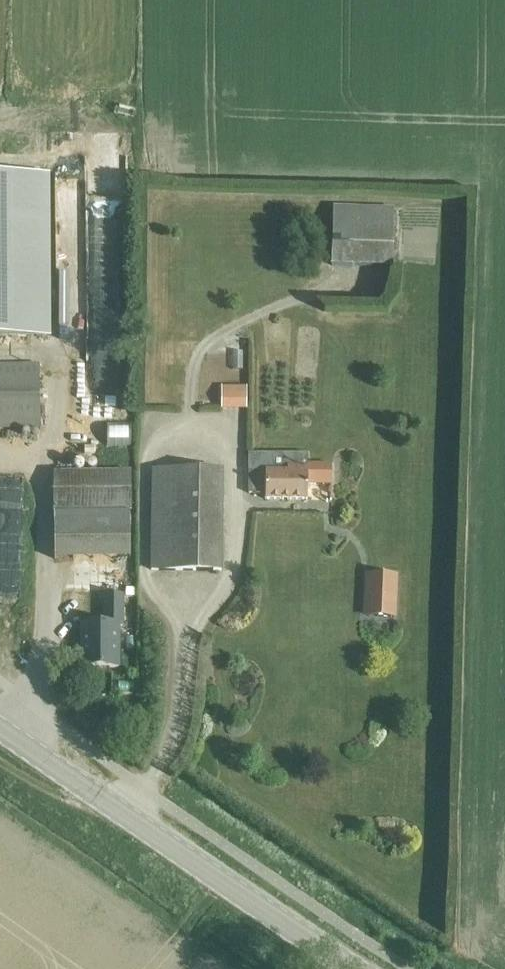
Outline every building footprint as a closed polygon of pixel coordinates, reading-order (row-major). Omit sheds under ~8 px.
[(45,176),(0,176),(0,338),(46,337),(45,176)] [(392,268),(394,210),(333,208),(331,266),(392,268)] [(128,403),(128,284),(88,284),(88,403),(128,403)] [(243,352),(233,352),(233,370),(242,370),(243,352)] [(39,431),(38,366),(0,366),(0,431),(39,431)] [(250,408),(250,384),(224,385),(224,408),(250,408)] [(134,427),(112,426),(111,440),(133,441),(134,427)] [(329,485),(329,466),(305,466),(305,454),(247,454),(247,494),(265,494),(265,501),(305,501),(305,485),(329,485)] [(220,573),(221,473),(150,472),(150,572),(220,573)] [(127,474),(52,474),(52,512),(128,512),(127,474)] [(22,585),(23,487),(0,487),(0,585),(22,585)] [(314,487),(314,500),(327,500),(327,487),(314,487)] [(367,616),(397,618),(399,578),(369,576),(367,616)] [(4,621),(16,619),(11,597),(0,599),(0,604),(4,621)] [(104,626),(81,625),(81,645),(81,669),(118,669),(118,627),(122,627),(122,597),(104,597),(104,626)]
